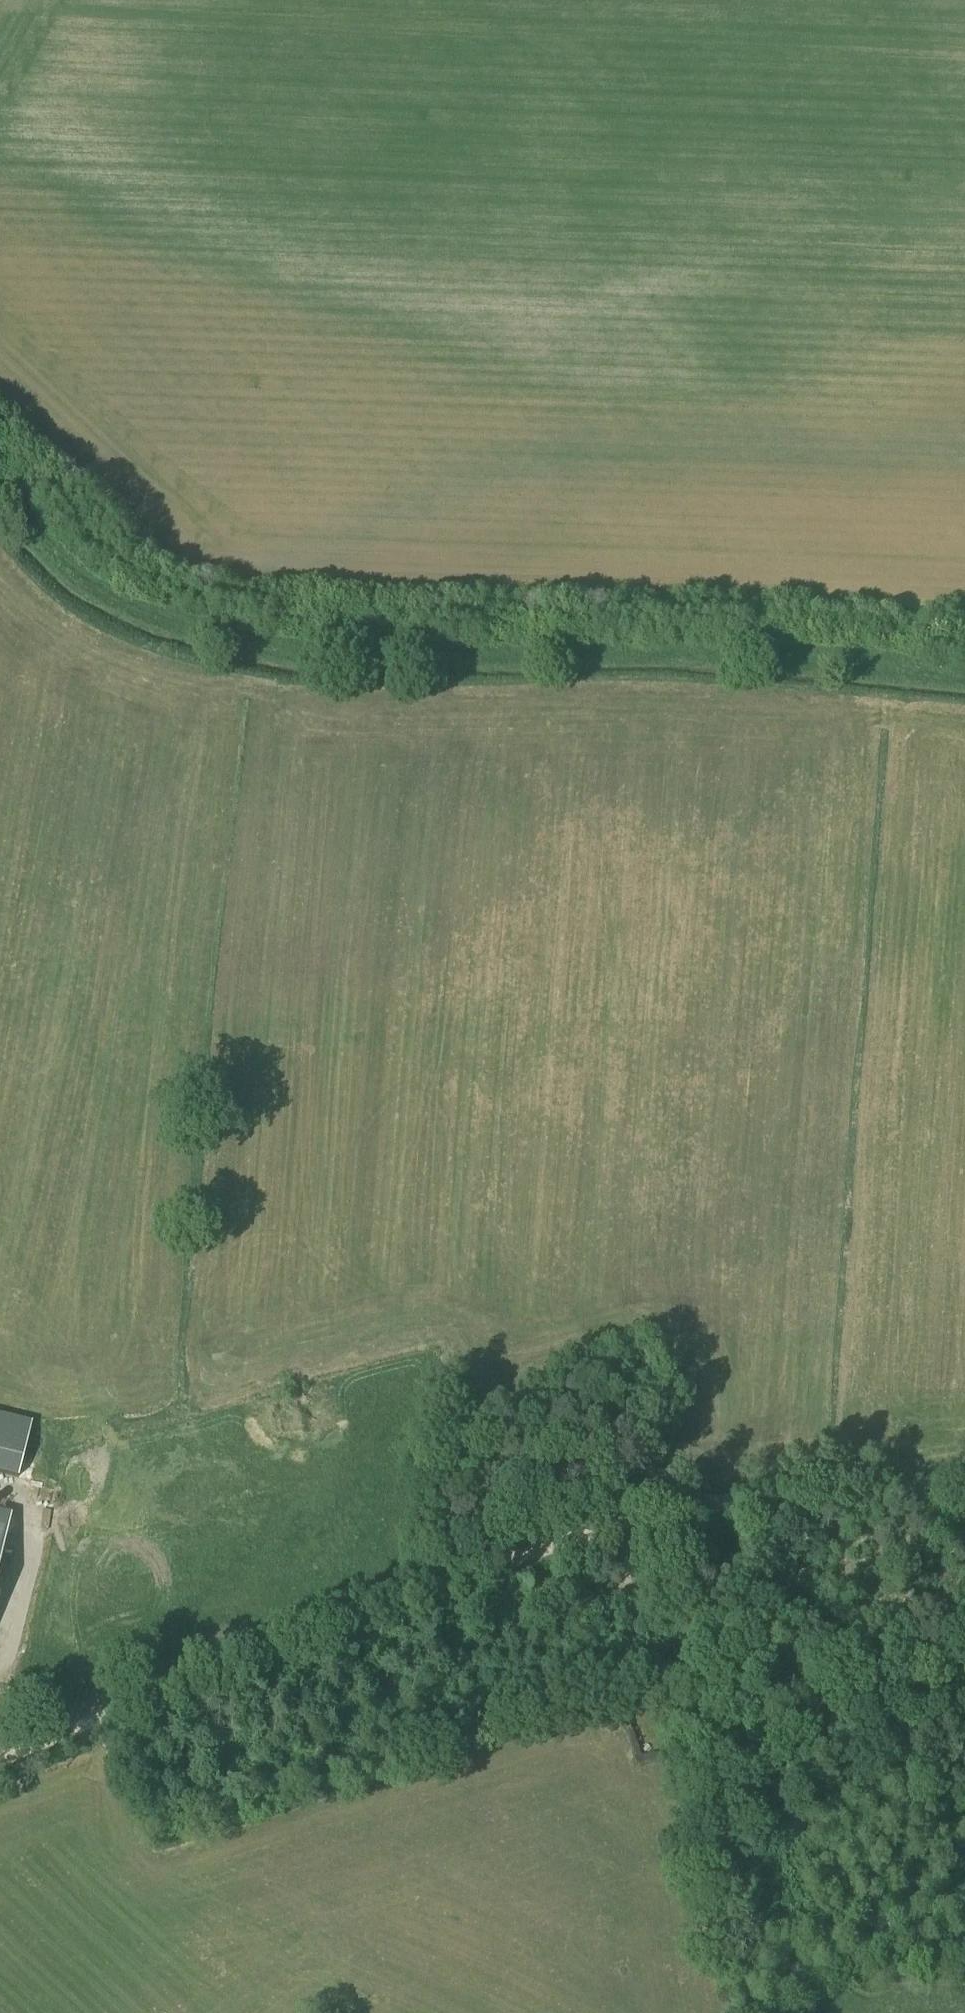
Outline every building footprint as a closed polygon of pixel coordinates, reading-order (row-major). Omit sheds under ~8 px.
[(0,1416),(0,1472),(18,1476),(31,1423),(0,1416)]
